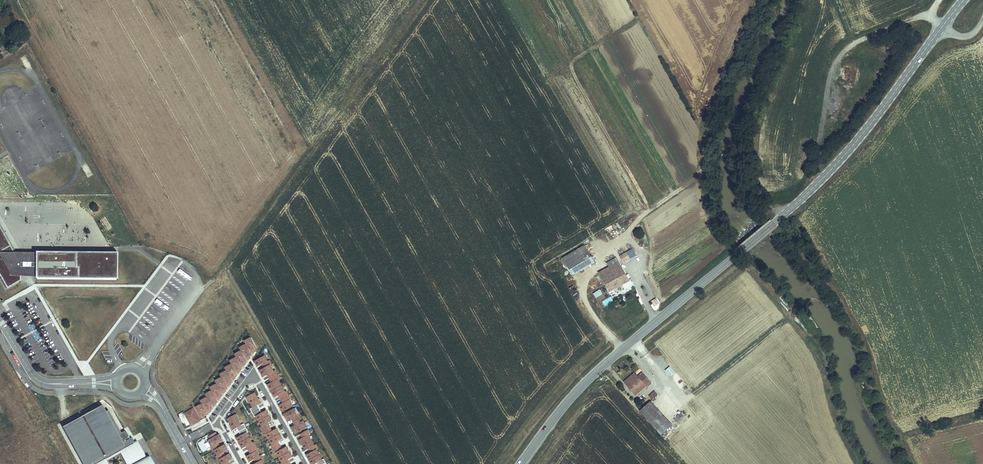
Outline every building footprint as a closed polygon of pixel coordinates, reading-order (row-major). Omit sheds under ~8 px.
[(12,52),(5,48),(1,50),(5,56),(12,52)] [(20,58),(25,65),(29,63),(23,56),(20,58)] [(83,241),(84,226),(64,224),(63,235),(68,236),(67,240),(83,241)] [(117,252),(107,252),(104,252),(57,251),(54,251),(52,251),(52,253),(32,252),(32,258),(17,258),(14,252),(0,228),(0,276),(7,288),(20,280),(21,276),(28,272),(31,276),(62,278),(117,278),(117,252)] [(569,254),(579,271),(596,262),(589,248),(594,245),(591,241),(569,254)] [(589,248),(596,262),(601,259),(594,245),(589,248)] [(637,255),(633,248),(627,251),(631,258),(637,255)] [(624,260),(625,259),(623,255),(614,260),(616,264),(606,270),(616,288),(636,277),(632,270),(619,277),(616,271),(627,265),(624,260)] [(619,277),(632,270),(629,264),(627,265),(616,271),(619,277)] [(597,298),(603,293),(599,288),(593,294),(597,298)] [(611,297),(603,302),(606,306),(614,301),(611,297)] [(224,392),(223,390),(228,387),(227,386),(229,385),(228,383),(232,381),(232,380),(234,379),(233,377),(237,374),(237,373),(239,372),(238,370),(242,367),(242,366),(244,365),(243,363),(247,361),(247,360),(249,359),(248,357),(252,354),(251,353),(254,352),(252,350),(257,348),(251,338),(245,341),(246,345),(240,348),(241,351),(235,355),(237,358),(230,361),(232,364),(225,368),(227,371),(220,375),(222,378),(215,381),(217,384),(210,388),(212,391),(206,395),(207,398),(201,401),(202,404),(196,408),(202,420),(205,418),(204,416),(208,414),(207,413),(210,412),(209,410),(213,407),(212,406),(214,405),(213,403),(218,401),(217,400),(219,399),(218,397),(222,394),(222,393),(224,392)] [(267,361),(264,356),(255,361),(258,367),(262,364),(267,361)] [(274,372),(270,365),(264,368),(260,370),(264,377),(268,375),(270,379),(277,375),(275,371),(274,372)] [(669,366),(665,371),(670,376),(675,372),(669,366)] [(642,371),(632,381),(642,392),(652,383),(654,385),(659,380),(652,372),(647,376),(642,371)] [(281,386),(278,379),(279,379),(277,375),(270,379),(272,382),(268,385),(271,391),(281,386)] [(288,395),(286,391),(285,392),(281,386),(271,391),(275,398),(279,395),(281,399),(288,395)] [(254,393),(246,397),(250,404),(251,403),(253,408),(258,405),(262,403),(259,398),(258,399),(254,393)] [(293,406),(289,400),(291,399),(288,395),(281,399),(283,403),(279,405),(283,412),(293,406)] [(656,398),(646,407),(667,431),(678,421),(656,398)] [(93,463),(95,463),(104,459),(105,458),(119,451),(133,443),(135,443),(132,437),(130,439),(125,430),(121,433),(108,410),(106,411),(102,405),(62,426),(83,463),(89,463),(92,462),(93,463)] [(301,418),(299,414),(296,408),(284,415),(288,420),(292,418),(294,422),(301,418)] [(198,417),(193,409),(185,414),(190,422),(198,417)] [(259,421),(269,416),(266,411),(262,413),(256,416),(259,421)] [(241,426),(239,422),(240,421),(236,414),(228,419),(231,425),(230,426),(233,430),(237,428),(241,426)] [(268,423),(272,421),(269,416),(259,421),(262,426),(260,427),(263,431),(270,427),(268,423)] [(307,427),(304,421),(303,421),(301,418),(294,422),(296,426),(292,428),(295,434),(307,427)] [(279,434),(276,429),(272,431),(270,427),(263,431),(265,435),(266,434),(269,439),(279,434)] [(220,447),(218,443),(222,441),(219,435),(217,436),(215,432),(209,436),(211,440),(208,441),(213,451),(215,450),(220,447)] [(249,438),(246,433),(246,432),(241,435),(237,438),(240,443),(249,438)] [(278,442),(282,439),(279,434),(269,439),(272,445),(278,442)] [(314,446),(310,439),(309,439),(307,436),(307,435),(303,438),(298,440),(301,445),(302,444),(306,450),(309,449),(314,446)] [(256,446),(254,442),(252,443),(249,438),(240,443),(243,448),(247,446),(249,450),(256,446)] [(146,458),(137,441),(135,443),(133,443),(143,460),(146,458)] [(133,443),(119,451),(126,463),(135,463),(143,460),(133,443)] [(223,452),(227,450),(224,445),(220,447),(215,450),(218,455),(223,452)] [(259,456),(257,451),(258,450),(256,446),(249,450),(251,454),(247,456),(250,462),(254,459),(259,456)] [(279,458),(289,452),(286,447),(282,449),(276,452),(277,452),(279,458)] [(319,455),(316,450),(316,449),(311,452),(307,455),(310,460),(319,455)] [(292,458),(289,452),(279,458),(282,463),(280,463),(281,463),(289,463),(290,463),(288,460),(292,458)] [(228,462),(233,459),(229,454),(225,456),(220,459),(223,463),(230,463),(228,462)] [(322,460),(319,455),(310,460),(312,463),(315,463),(317,463),(322,460)] [(150,456),(146,458),(143,460),(135,463),(154,463),(150,456)]
